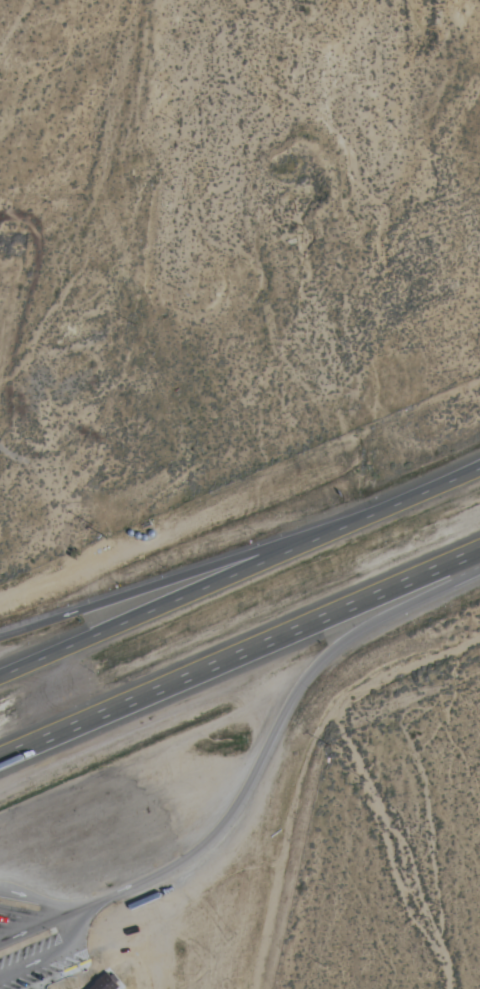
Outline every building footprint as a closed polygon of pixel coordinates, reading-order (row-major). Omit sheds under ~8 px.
[(115,985),(111,988),(84,988),(104,971),(115,985)]
